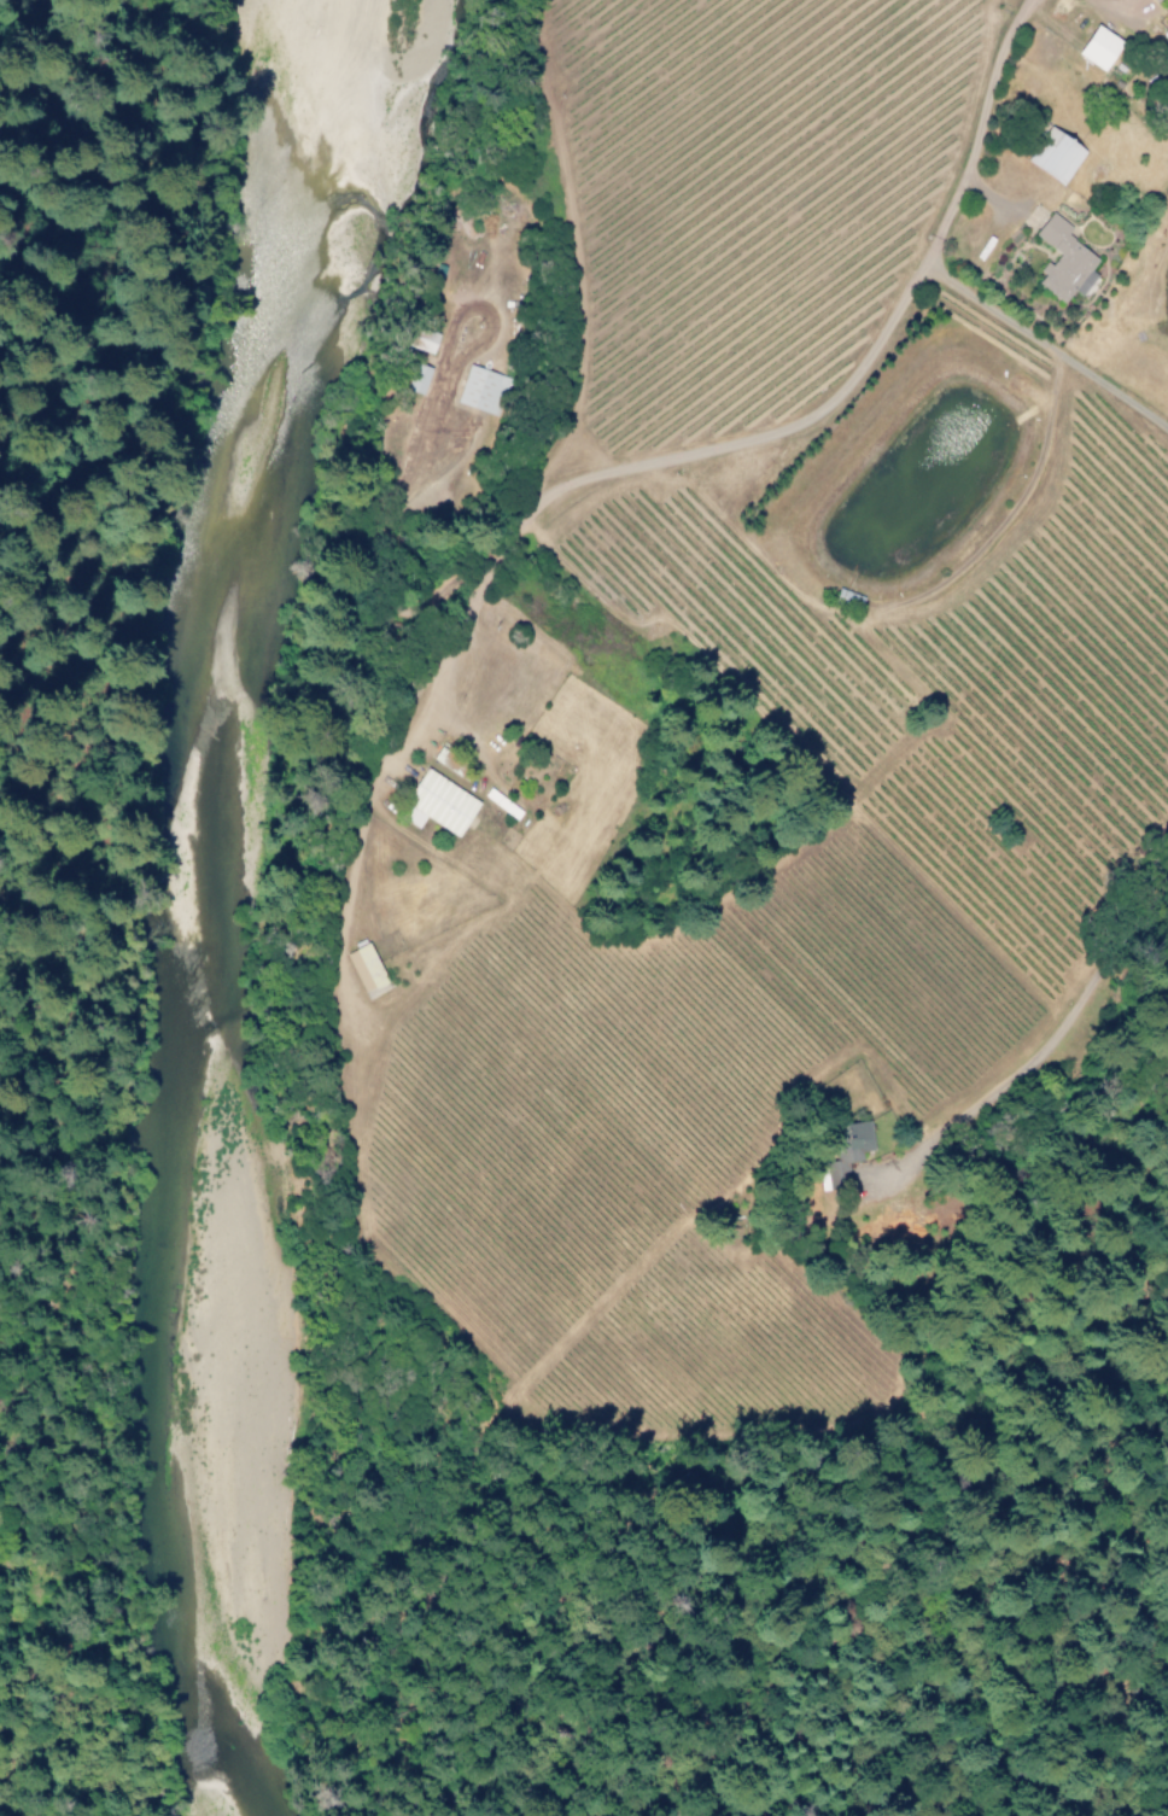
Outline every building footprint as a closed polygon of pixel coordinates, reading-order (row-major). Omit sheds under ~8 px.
[(1074,55),(1102,72),(1121,43),(1094,25),(1074,55)] [(1024,160),(1061,186),(1085,152),(1049,125),(1024,160)] [(1063,303),(1073,289),(1081,295),(1095,275),(1089,271),(1097,259),(1065,236),(1071,227),(1049,211),(1033,234),(1056,251),(1040,273),(1043,274),(1036,283),(1063,303)] [(436,331),(406,325),(402,346),(432,352),(436,331)] [(420,395),(429,368),(413,362),(403,389),(420,395)] [(507,376),(466,366),(456,404),(497,415),(507,376)] [(457,756),(436,747),(430,762),(452,770),(457,756)] [(424,817),(457,838),(479,802),(425,769),(397,816),(417,829),(424,817)] [(362,994),(385,984),(368,942),(345,952),(362,994)] [(815,1164),(819,1187),(848,1183),(845,1163),(861,1161),(859,1152),(872,1150),(868,1120),(830,1126),(835,1161),(815,1164)]
